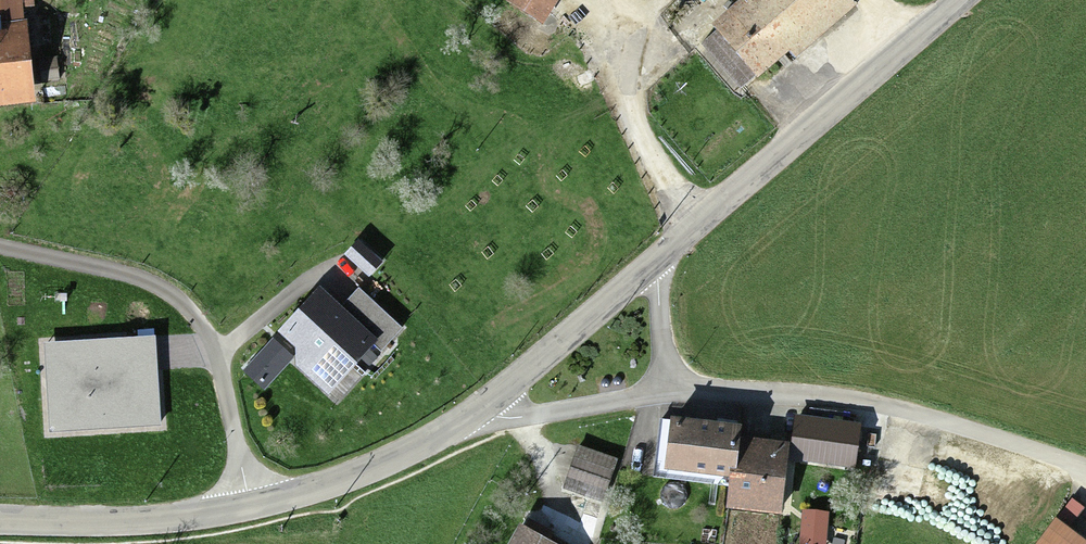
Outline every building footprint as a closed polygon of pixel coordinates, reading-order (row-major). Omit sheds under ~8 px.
[(23,32),(21,0),(0,0),(0,33),(6,33),(23,32)] [(511,7),(546,28),(563,0),(516,0),(511,7)] [(752,95),(855,8),(848,0),(743,0),(749,7),(707,43),(752,95)] [(35,110),(29,31),(23,32),(6,33),(7,44),(0,44),(0,112),(35,110)] [(341,317),(316,295),(278,338),(298,356),(300,376),(325,399),(372,347),(386,360),(406,339),(359,297),(341,317)] [(154,336),(46,343),(52,430),(160,423),(154,336)] [(862,422),(796,414),(790,458),(856,467),(862,422)] [(742,424),(671,416),(665,469),(731,477),(727,508),(783,514),(791,442),(741,436),(742,424)] [(578,457),(569,493),(602,501),(612,466),(578,457)] [(1057,517),(1037,543),(1085,543),(1085,539),(1057,517)]
